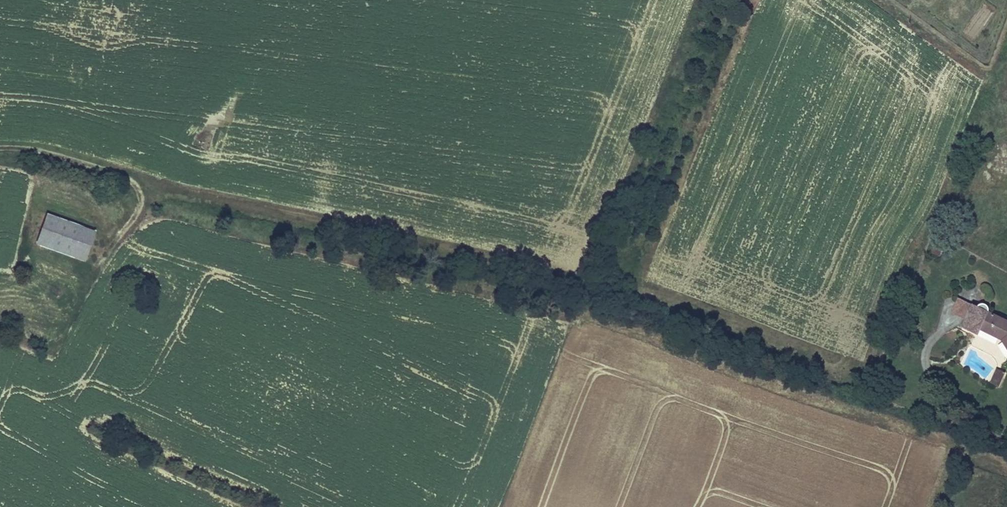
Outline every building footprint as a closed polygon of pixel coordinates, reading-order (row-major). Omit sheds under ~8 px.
[(96,230),(47,212),(36,244),(85,262),(96,230)] [(986,318),(979,335),(988,339),(1004,345),(1006,348),(1006,326),(986,318)] [(999,391),(1003,376),(995,373),(990,388),(999,391)]
